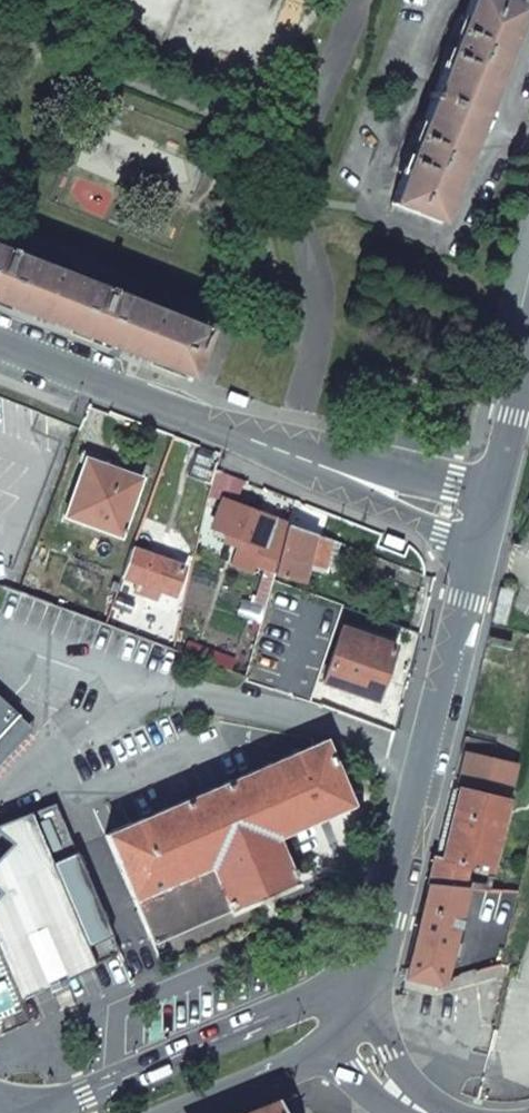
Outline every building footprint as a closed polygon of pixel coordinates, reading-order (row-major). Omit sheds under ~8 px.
[(503,0),(470,0),(432,96),(390,204),(439,222),(482,115),(523,8),(503,0)] [(7,253),(0,271),(0,302),(39,317),(89,337),(107,292),(7,253)] [(207,331),(107,292),(89,337),(138,357),(188,377),(207,331)] [(139,480),(86,461),(66,516),(119,536),(139,480)] [(237,478),(214,469),(210,484),(231,492),(237,478)] [(285,523),(220,502),(210,529),(232,537),(230,545),(270,559),(269,564),(273,565),(285,523)] [(337,543),(285,523),(273,565),(271,572),(299,579),(304,561),(329,568),(333,556),(337,543)] [(183,567),(131,550),(121,577),(136,582),(133,589),(148,594),(151,587),(173,595),(183,567)] [(383,673),(392,646),(342,628),(324,682),(374,700),(383,673)] [(18,716),(11,709),(0,699),(0,735),(18,716)] [(32,730),(18,716),(0,735),(0,765),(32,730)] [(275,838),(351,805),(324,741),(312,746),(283,758),(105,835),(150,941),(225,908),(228,913),(261,899),(294,885),(290,876),(295,874),(292,867),(288,869),(275,838)] [(458,790),(491,797),(493,785),(461,778),(458,790)] [(487,871),(508,789),(493,785),(491,797),(458,790),(449,825),(441,860),(468,866),(487,871)] [(54,803),(0,826),(0,835),(9,843),(0,852),(0,955),(19,999),(118,953),(54,803)] [(468,866),(441,860),(432,858),(426,885),(462,888),(466,876),(468,866)] [(415,931),(404,977),(435,985),(439,984),(462,888),(426,885),(415,931)] [(273,1103),(249,1112),(277,1112),(273,1103)]
